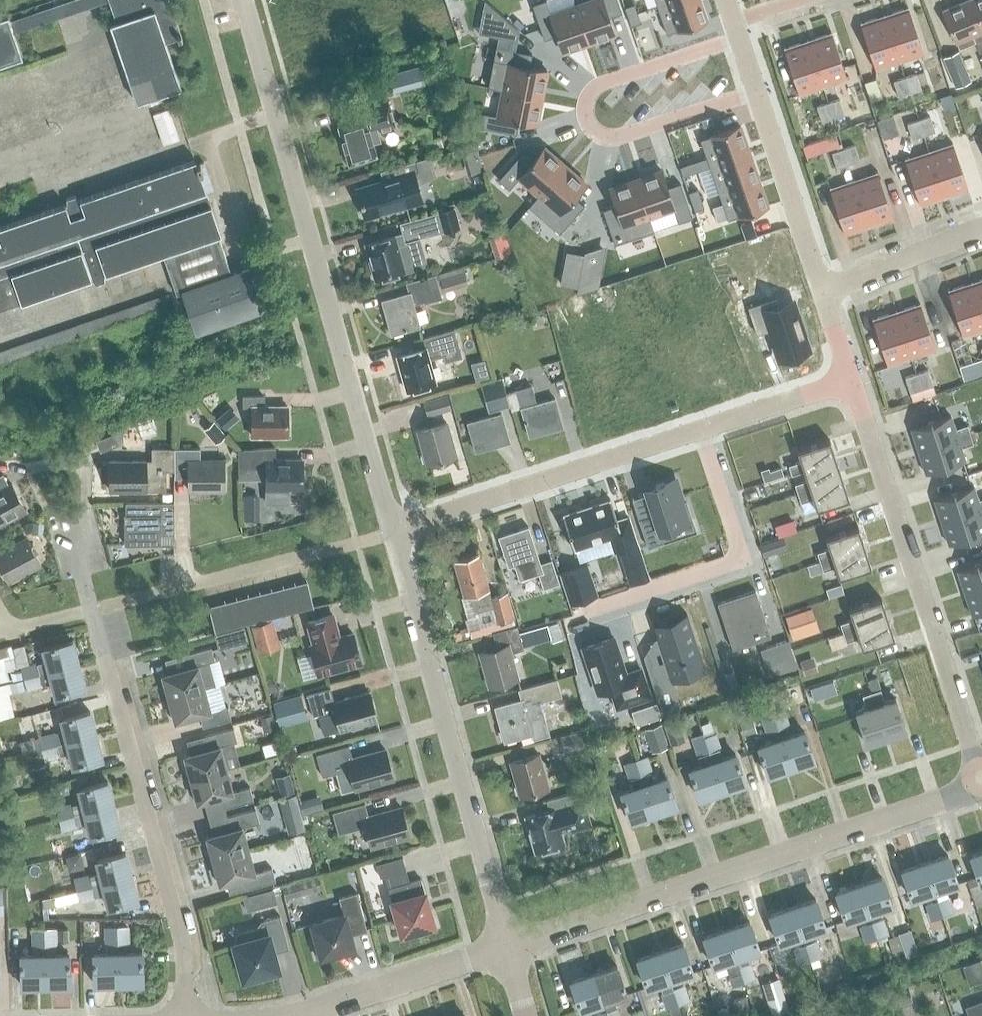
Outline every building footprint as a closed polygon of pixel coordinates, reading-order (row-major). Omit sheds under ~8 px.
[(136,103),(181,88),(165,42),(177,38),(177,39),(182,38),(169,0),(108,0),(116,22),(109,24),(136,103)] [(546,0),(532,5),(544,40),(557,36),(562,53),(588,44),(575,6),(551,14),(546,0)] [(575,6),(588,44),(615,35),(609,18),(621,13),(617,0),(593,0),(575,6)] [(660,6),(669,34),(709,20),(702,0),(677,0),(660,6)] [(942,11),(958,49),(975,42),(979,53),(981,51),(981,33),(968,0),(942,11)] [(981,33),(981,0),(968,0),(981,33)] [(497,37),(516,41),(518,31),(484,1),(477,33),(497,37)] [(634,4),(624,7),(628,17),(637,14),(634,4)] [(907,7),(883,15),(899,63),(923,55),(907,7)] [(21,54),(7,13),(0,15),(0,61),(21,54)] [(637,14),(628,17),(631,26),(640,23),(637,14)] [(883,15),(859,23),(875,71),(899,63),(883,15)] [(831,32),(807,40),(823,88),(847,80),(831,32)] [(807,40),(783,48),(799,96),(823,88),(807,40)] [(495,47),(488,87),(504,90),(541,97),(547,71),(529,67),(532,54),(495,47)] [(971,81),(958,52),(942,58),(955,88),(971,81)] [(419,65),(388,74),(394,93),(395,93),(423,85),(425,84),(419,65)] [(904,78),(909,93),(921,90),(916,74),(904,78)] [(909,93),(904,78),(893,82),(898,97),(909,93)] [(483,113),(480,128),(516,135),(519,122),(536,125),(541,97),(504,90),(499,116),(483,113)] [(844,115),(839,100),(828,103),(833,119),(844,115)] [(365,119),(338,127),(349,164),(376,156),(372,144),(381,142),(378,131),(384,130),(384,131),(392,129),(391,128),(394,127),(392,120),(394,119),(392,112),(390,112),(387,102),(362,109),(365,119)] [(833,119),(828,103),(816,107),(821,122),(833,119)] [(896,115),(882,117),(885,136),(900,133),(896,115)] [(929,117),(918,120),(923,136),(934,132),(929,117)] [(907,124),(912,139),(923,136),(918,120),(907,124)] [(742,125),(702,139),(712,167),(752,153),(742,125)] [(822,139),(825,150),(842,145),(839,134),(822,139)] [(944,199),(968,191),(952,143),(928,151),(944,199)] [(843,149),(848,164),(859,161),(854,145),(843,149)] [(475,147),(462,151),(464,158),(477,154),(475,147)] [(522,152),(498,180),(509,189),(519,178),(538,195),(539,195),(565,165),(544,147),(532,161),(522,152)] [(831,153),(836,168),(848,164),(843,149),(831,153)] [(928,151),(904,159),(920,207),(944,199),(928,151)] [(752,153),(712,167),(720,192),(760,178),(752,153)] [(469,157),(471,170),(485,168),(483,155),(469,157)] [(384,181),(356,189),(364,218),(406,206),(405,204),(421,199),(417,186),(415,177),(434,171),(430,157),(382,171),(384,181)] [(78,200),(75,196),(65,199),(66,205),(65,205),(65,204),(0,227),(0,310),(20,303),(21,305),(91,281),(92,280),(95,285),(105,281),(104,276),(105,276),(166,255),(179,292),(182,291),(196,331),(272,305),(258,265),(231,275),(218,238),(221,237),(210,205),(206,192),(212,190),(203,163),(196,165),(194,160),(79,199),(79,200),(78,200)] [(690,163),(679,167),(682,176),(694,172),(690,163)] [(538,195),(528,206),(559,234),(584,206),(574,197),(586,184),(565,165),(539,195),(538,195)] [(661,171),(635,180),(648,217),(649,217),(673,209),(678,223),(692,218),(680,183),(667,187),(661,171)] [(877,172),(853,180),(868,228),(892,220),(877,172)] [(760,178),(720,192),(730,219),(770,206),(760,178)] [(615,205),(602,210),(614,245),(653,231),(649,217),(648,217),(635,180),(609,189),(615,205)] [(868,228),(853,180),(829,187),(845,236),(868,228)] [(697,189),(688,192),(691,202),(701,198),(697,189)] [(701,198),(691,202),(694,211),(704,208),(701,198)] [(402,235),(366,245),(375,279),(404,271),(416,268),(419,262),(413,241),(459,228),(454,210),(399,224),(402,235)] [(581,268),(600,261),(603,250),(584,256),(581,268)] [(566,253),(563,269),(579,272),(582,256),(566,253)] [(463,270),(439,277),(444,292),(467,285),(463,270)] [(408,293),(381,301),(391,335),(419,327),(414,306),(441,299),(435,276),(411,282),(414,292),(408,293)] [(971,282),(981,316),(981,278),(971,282)] [(947,290),(963,338),(981,332),(981,316),(971,282),(947,290)] [(778,302),(748,312),(756,338),(772,333),(781,363),(786,361),(810,354),(807,346),(805,338),(809,337),(803,318),(798,319),(794,304),(780,308),(778,302)] [(919,303),(895,311),(911,359),(935,351),(919,303)] [(730,321),(701,330),(707,348),(702,350),(707,365),(712,363),(717,379),(747,369),(738,340),(751,335),(742,307),(727,312),(730,321)] [(895,311),(871,319),(887,367),(911,359),(895,311)] [(425,349),(397,357),(406,391),(435,383),(429,360),(443,356),(444,362),(461,358),(453,330),(422,339),(425,349)] [(959,367),(964,380),(981,374),(981,359),(959,367)] [(932,386),(927,371),(916,374),(921,390),(932,386)] [(921,390),(916,374),(905,378),(910,393),(921,390)] [(501,378),(480,384),(484,399),(494,396),(498,410),(509,407),(501,378)] [(531,387),(506,393),(511,410),(520,408),(528,437),(562,427),(554,398),(536,404),(531,387)] [(448,395),(423,401),(426,415),(451,409),(448,395)] [(243,396),(243,407),(251,407),(251,437),(287,437),(287,407),(264,407),(263,397),(243,396)] [(227,410),(216,420),(224,430),(235,420),(227,410)] [(501,413),(467,423),(475,452),(509,442),(501,413)] [(911,428),(918,450),(970,433),(967,424),(955,428),(950,415),(911,428)] [(224,436),(213,422),(205,428),(217,442),(224,436)] [(446,423),(417,430),(427,465),(455,457),(446,423)] [(122,430),(114,433),(118,444),(122,444),(122,430)] [(973,443),(970,433),(918,450),(926,473),(965,460),(961,447),(973,443)] [(829,439),(797,450),(800,461),(788,465),(791,474),(803,470),(836,459),(829,439)] [(237,450),(238,480),(266,480),(266,495),(288,494),(288,490),(302,490),(302,461),(275,460),(275,448),(244,450),(237,450)] [(152,449),(152,461),(109,461),(109,491),(165,491),(165,471),(174,471),(174,449),(152,449)] [(223,491),(223,461),(200,461),(200,449),(174,449),(174,471),(188,471),(188,491),(223,491)] [(803,470),(806,480),(794,484),(797,493),(842,478),(836,459),(803,470)] [(800,502),(812,498),(816,509),(849,498),(842,478),(797,493),(800,502)] [(654,514),(639,519),(649,548),(665,543),(661,531),(693,521),(686,500),(683,501),(676,479),(656,485),(657,488),(646,491),(654,514)] [(11,484),(0,490),(0,525),(25,511),(11,484)] [(973,486),(934,499),(941,521),(981,508),(981,498),(978,499),(973,486)] [(256,496),(242,496),(242,521),(256,521),(256,496)] [(610,500),(563,516),(574,550),(610,538),(614,552),(637,544),(628,517),(617,521),(610,500)] [(124,515),(124,545),(160,545),(173,545),(173,535),(173,530),(173,503),(124,503),(124,515)] [(941,521),(949,544),(981,533),(981,508),(941,521)] [(42,535),(43,523),(32,523),(31,534),(42,535)] [(816,552),(819,561),(864,546),(858,526),(825,537),(829,548),(816,552)] [(528,527),(497,537),(507,566),(513,564),(518,578),(537,572),(542,587),(558,582),(550,558),(539,562),(528,527)] [(8,582),(39,565),(25,539),(0,552),(0,567),(8,582)] [(783,539),(760,546),(763,557),(786,550),(783,539)] [(871,566),(864,546),(819,561),(820,562),(822,570),(835,566),(838,577),(871,566)] [(454,562),(463,597),(471,595),(475,612),(491,608),(496,624),(513,619),(506,593),(490,598),(487,590),(488,590),(478,555),(454,562)] [(981,587),(981,561),(957,570),(964,592),(981,587)] [(820,562),(807,566),(810,575),(823,571),(822,570),(820,562)] [(560,574),(570,605),(597,596),(587,565),(560,574)] [(307,583),(295,587),(301,610),(313,607),(307,583)] [(295,587),(283,590),(289,613),(301,610),(295,587)] [(964,592),(972,615),(981,612),(981,587),(964,592)] [(283,590),(271,592),(277,616),(289,613),(283,590)] [(770,637),(755,591),(717,604),(732,649),(770,637)] [(271,592),(260,595),(266,619),(277,616),(271,592)] [(260,595),(248,598),(254,622),(266,619),(260,595)] [(839,623),(842,632),(887,617),(881,597),(848,608),(852,619),(839,623)] [(248,598),(237,601),(243,625),(254,622),(248,598)] [(237,601),(225,604),(231,628),(243,625),(237,601)] [(231,628),(225,604),(208,608),(214,632),(231,628)] [(812,608),(790,616),(796,635),(819,627),(812,608)] [(666,664),(647,670),(662,715),(680,708),(672,682),(673,681),(672,678),(684,674),(691,672),(691,671),(702,668),(703,671),(705,671),(686,614),(685,614),(685,615),(655,624),(654,624),(653,625),(657,638),(666,664)] [(309,646),(317,675),(361,663),(353,634),(338,638),(332,615),(307,622),(313,645),(309,646)] [(858,637),(861,648),(894,637),(887,617),(842,632),(845,641),(858,637)] [(251,627),(259,654),(280,648),(272,620),(251,627)] [(479,653),(488,687),(517,679),(510,653),(523,649),(522,647),(551,639),(552,642),(562,640),(557,623),(547,625),(518,633),(517,626),(495,632),(499,647),(479,653)] [(214,635),(218,649),(247,641),(244,627),(214,635)] [(613,638),(583,648),(598,694),(611,689),(617,708),(650,697),(641,670),(625,675),(613,638)] [(770,660),(764,662),(769,676),(797,667),(788,640),(766,648),(770,660)] [(46,661),(36,664),(39,675),(78,665),(72,641),(43,648),(46,661)] [(162,675),(160,676),(163,688),(165,687),(168,698),(203,688),(215,685),(209,662),(214,661),(211,647),(182,655),(186,668),(163,675),(163,673),(161,673),(162,675)] [(809,660),(800,663),(804,674),(813,671),(809,660)] [(36,664),(21,668),(24,678),(39,675),(36,664)] [(78,665),(39,675),(42,685),(51,683),(55,695),(84,688),(78,665)] [(39,675),(24,678),(26,689),(42,685),(39,675)] [(870,690),(879,687),(876,677),(867,680),(870,690)] [(494,707),(504,742),(532,734),(533,738),(548,734),(539,702),(561,696),(556,679),(517,690),(520,700),(494,707)] [(12,693),(24,690),(22,681),(9,684),(12,693)] [(815,704),(827,700),(822,687),(810,691),(815,704)] [(203,688),(168,698),(171,709),(169,709),(172,721),(174,721),(175,723),(176,722),(176,721),(199,714),(202,727),(230,720),(227,706),(210,711),(203,688)] [(334,712),(340,731),(377,721),(369,692),(333,702),(330,688),(306,695),(313,718),(334,712)] [(906,730),(895,697),(884,701),(880,688),(871,691),(886,736),(906,730)] [(866,707),(855,710),(866,743),(886,736),(871,691),(862,694),(866,707)] [(279,727),(306,720),(300,695),(272,703),(279,727)] [(636,725),(649,720),(645,707),(631,711),(636,725)] [(772,715),(778,731),(788,727),(783,711),(772,715)] [(64,732),(54,734),(57,745),(96,736),(89,712),(61,719),(64,732)] [(263,732),(276,729),(272,715),(260,719),(263,732)] [(778,731),(772,715),(762,718),(768,734),(778,731)] [(670,746),(683,741),(675,719),(662,723),(670,746)] [(748,719),(739,722),(743,733),(752,730),(748,719)] [(644,730),(651,753),(668,748),(661,724),(644,730)] [(187,768),(190,779),(225,769),(219,747),(236,742),(233,728),(204,736),(208,749),(185,756),(185,754),(184,754),(184,756),(182,757),(185,769),(187,768)] [(564,752),(584,747),(580,732),(560,737),(564,752)] [(804,732),(781,739),(790,767),(813,760),(804,732)] [(54,734),(39,738),(41,749),(57,745),(54,734)] [(702,734),(692,737),(699,756),(709,753),(704,737),(702,734)] [(714,734),(704,737),(709,753),(719,749),(714,734)] [(96,736),(57,745),(59,755),(69,753),(72,766),(101,759),(96,736)] [(781,739),(758,747),(767,775),(790,767),(781,739)] [(57,745),(41,749),(44,759),(59,755),(57,745)] [(348,745),(315,755),(322,777),(335,773),(341,793),(354,789),(393,779),(385,750),(352,759),(348,745)] [(719,749),(709,753),(721,791),(744,783),(735,755),(722,759),(719,749)] [(702,766),(689,770),(698,798),(721,791),(709,753),(699,756),(702,766)] [(31,769),(43,766),(40,754),(28,757),(31,769)] [(548,788),(538,754),(510,762),(519,797),(548,788)] [(645,757),(635,761),(640,776),(650,772),(645,757)] [(635,761),(625,764),(630,779),(640,776),(635,761)] [(225,769),(190,779),(193,790),(191,790),(195,802),(197,802),(197,804),(198,803),(198,802),(221,795),(224,808),(252,801),(249,787),(232,792),(225,769)] [(650,772),(640,776),(653,814),(676,806),(666,778),(654,782),(650,772)] [(280,796),(294,792),(289,774),(275,778),(280,796)] [(633,789),(620,793),(630,821),(653,814),(640,776),(630,779),(633,789)] [(107,782),(78,789),(82,803),(84,813),(113,805),(107,782)] [(546,800),(549,811),(525,817),(535,851),(563,843),(559,829),(569,826),(570,830),(588,825),(579,791),(546,800)] [(295,795),(281,799),(290,834),(305,830),(295,795)] [(303,815),(315,811),(312,798),(299,802),(303,815)] [(368,817),(364,803),(332,812),(338,834),(365,827),(370,847),(409,837),(401,808),(368,817)] [(72,804),(56,808),(59,819),(74,815),(72,806),(72,804)] [(84,813),(74,815),(77,826),(87,823),(90,836),(119,829),(113,805),(84,813)] [(210,849),(212,860),(248,850),(241,828),(259,823),(255,809),(227,817),(230,830),(207,837),(207,835),(206,835),(206,837),(204,838),(208,850),(210,849)] [(74,815),(59,819),(61,830),(77,826),(74,815)] [(248,850),(212,860),(215,870),(213,871),(217,883),(219,883),(219,885),(220,884),(220,883),(243,876),(246,889),(275,882),(271,868),(254,873),(248,850)] [(970,856),(979,884),(981,883),(981,852),(970,856)] [(99,873),(90,876),(92,887),(131,877),(125,853),(96,861),(99,873)] [(947,855),(925,863),(934,891),(937,900),(948,896),(945,888),(957,884),(947,855)] [(389,887),(388,888),(401,934),(433,925),(420,879),(408,882),(404,871),(406,870),(402,857),(376,864),(379,878),(386,876),(389,887)] [(925,863),(901,871),(911,899),(934,891),(925,863)] [(90,876),(74,880),(77,891),(92,887),(90,876)] [(131,877),(92,887),(95,897),(105,895),(108,908),(137,900),(131,877)] [(285,900),(321,890),(317,877),(282,887),(285,900)] [(881,878),(858,885),(868,913),(891,906),(881,878)] [(868,913),(858,885),(835,893),(845,921),(868,913)] [(92,887),(77,891),(79,901),(95,897),(92,887)] [(243,897),(246,911),(277,903),(273,890),(243,897)] [(312,943),(316,958),(353,947),(350,936),(367,931),(356,893),(338,898),(343,915),(311,924),(316,942),(312,943)] [(948,896),(937,900),(942,916),(953,913),(948,896)] [(815,900),(792,907),(801,936),(812,932),(825,928),(815,900)] [(931,920),(942,916),(937,900),(925,904),(931,920)] [(792,907),(769,915),(779,943),(791,939),(801,936),(792,907)] [(279,917),(263,921),(267,936),(259,939),(257,931),(240,935),(237,940),(238,944),(235,945),(244,978),(276,969),(272,953),(288,949),(279,917)] [(882,919),(871,923),(876,938),(887,935),(882,919)] [(749,922),(726,929),(735,958),(758,950),(749,922)] [(876,938),(871,923),(859,926),(865,942),(876,938)] [(127,927),(116,928),(117,944),(127,943),(127,927)] [(116,928),(105,928),(106,944),(117,944),(116,928)] [(44,929),(32,930),(33,946),(44,945),(44,929)] [(54,929),(44,929),(44,945),(55,945),(54,929)] [(724,961),(727,971),(729,976),(732,986),(744,983),(738,967),(735,958),(726,929),(703,937),(712,965),(724,961)] [(57,942),(68,942),(68,930),(57,930),(57,942)] [(815,941),(804,944),(809,960),(820,957),(815,941)] [(106,954),(92,954),(93,984),(117,983),(117,953),(117,944),(106,944),(106,954)] [(679,945),(659,952),(669,980),(692,972),(683,944),(679,945)] [(804,944),(793,948),(798,964),(809,960),(804,944)] [(33,956),(20,956),(21,986),(46,985),(44,945),(33,946),(33,956)] [(55,945),(44,945),(46,985),(69,985),(68,955),(55,955),(55,945)] [(917,954),(914,946),(903,950),(906,958),(917,954)] [(658,952),(637,959),(646,988),(659,983),(662,992),(672,989),(669,980),(659,952),(658,952)] [(141,953),(117,953),(117,983),(142,983),(141,953)] [(749,963),(738,967),(744,983),(754,979),(749,963)] [(616,966),(593,974),(603,1002),(606,1011),(616,1008),(613,999),(626,994),(616,966)] [(593,974),(570,982),(580,1010),(592,1006),(603,1002),(593,974)] [(777,981),(761,985),(770,1012),(785,1007),(777,981)] [(682,985),(672,989),(677,1004),(688,1001),(682,985)] [(672,989),(662,992),(667,1008),(669,1007),(677,1005),(677,1004),(672,989)] [(911,1001),(908,989),(896,993),(900,1004),(911,1001)] [(749,1009),(745,998),(733,1001),(737,1013),(749,1009)] [(965,1007),(968,1015),(981,1015),(981,1002),(965,1007)] [(606,1011),(607,1015),(619,1015),(616,1008),(606,1011)]
